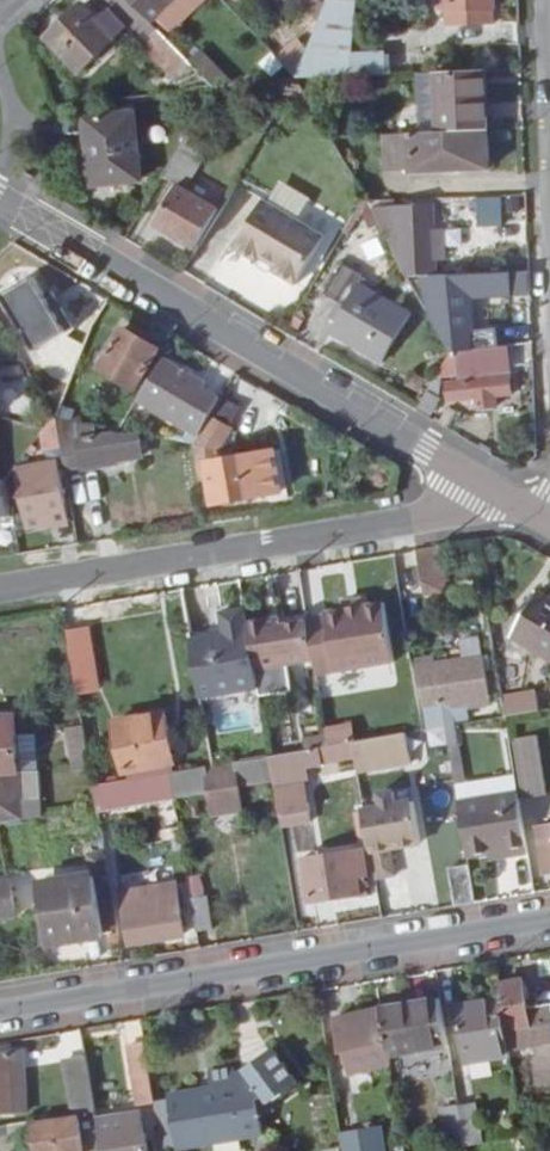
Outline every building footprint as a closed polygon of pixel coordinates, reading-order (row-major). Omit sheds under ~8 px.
[(130,0),(100,0),(110,10),(128,29),(176,79),(193,63),(154,24),(130,0)] [(154,24),(179,0),(130,0),(154,24)] [(323,19),(298,79),(350,77),(356,0),(330,0),(328,4),(323,19)] [(323,19),(328,4),(324,0),(305,0),(323,19)] [(451,27),(495,25),(494,0),(450,0),(451,27)] [(81,72),(118,38),(100,19),(86,5),(49,39),(81,72)] [(128,29),(110,10),(100,19),(118,38),(128,29)] [(217,89),(238,86),(204,53),(193,63),(217,89)] [(489,130),(487,71),(439,74),(441,133),(489,130)] [(298,79),(283,81),(259,125),(268,131),(298,79)] [(142,181),(133,114),(86,119),(94,186),(142,181)] [(489,130),(441,133),(418,133),(385,135),(387,168),(414,168),(414,173),(491,168),(489,130)] [(156,225),(198,249),(221,210),(186,191),(210,148),(188,136),(163,177),(179,186),(156,225)] [(503,227),(501,197),(478,198),(479,228),(503,227)] [(264,199),(236,248),(259,262),(262,258),(278,267),(275,272),(299,286),(328,237),(264,199)] [(410,275),(422,275),(438,275),(433,203),(373,206),(410,275)] [(401,279),(378,225),(355,235),(380,288),(401,279)] [(394,305),(360,284),(363,279),(345,268),(329,294),(342,301),(330,322),(336,326),(332,333),(366,353),(394,305)] [(470,292),(509,290),(508,272),(438,275),(422,275),(425,304),(436,304),(436,315),(431,315),(444,339),(473,336),(470,292)] [(530,272),(508,272),(509,290),(531,289),(530,272)] [(35,277),(3,296),(35,351),(75,329),(53,293),(46,296),(35,277)] [(385,364),(413,316),(394,305),(366,353),(385,364)] [(101,370),(139,391),(162,351),(125,329),(101,370)] [(461,351),(509,346),(512,346),(510,332),(473,336),(444,339),(451,353),(461,351)] [(510,365),(509,346),(461,351),(463,371),(510,365)] [(213,373),(171,347),(146,388),(163,398),(208,425),(213,417),(229,389),(210,378),(213,373)] [(491,404),(490,397),(512,393),(511,376),(448,383),(450,402),(479,398),(480,405),(491,404)] [(121,431),(142,434),(163,398),(146,388),(121,431)] [(228,425),(243,398),(229,389),(213,417),(228,425)] [(433,415),(442,399),(429,391),(420,408),(433,415)] [(196,444),(215,447),(228,425),(213,417),(208,425),(196,444)] [(59,419),(61,431),(64,447),(67,471),(82,469),(83,470),(120,464),(120,461),(146,458),(142,434),(119,437),(118,434),(100,436),(98,426),(59,419)] [(64,447),(61,431),(44,432),(42,433),(45,448),(64,447)] [(280,493),(273,451),(217,461),(215,447),(196,444),(202,488),(212,486),(215,504),(280,493)] [(25,510),(38,508),(42,524),(58,522),(55,504),(66,502),(58,461),(22,468),(24,475),(18,476),(25,510)] [(11,515),(5,478),(0,479),(0,517),(11,515)] [(72,530),(66,502),(55,504),(58,522),(60,532),(72,530)] [(418,549),(426,595),(448,591),(442,545),(418,549)] [(539,591),(513,636),(549,658),(549,598),(539,591)] [(317,659),(319,673),(396,660),(386,601),(328,611),(329,614),(310,617),(310,619),(317,659)] [(250,621),(247,607),(225,611),(227,621),(229,632),(218,634),(196,638),(206,697),(261,687),(258,669),(256,660),(250,621)] [(283,615),(270,617),(272,625),(284,623),(283,615)] [(270,617),(250,621),(256,660),(258,669),(317,659),(310,619),(284,623),(272,625),(270,617)] [(229,632),(227,621),(215,623),(218,634),(229,632)] [(90,628),(69,631),(76,668),(97,665),(90,628)] [(437,664),(445,710),(491,702),(484,657),(437,664)] [(448,726),(445,710),(437,664),(437,663),(414,668),(424,730),(448,726)] [(102,688),(97,665),(76,668),(80,692),(102,688)] [(538,707),(535,691),(504,696),(507,713),(538,707)] [(177,762),(167,711),(115,722),(126,773),(177,762)] [(0,716),(0,773),(21,772),(18,715),(0,716)] [(93,767),(86,727),(69,730),(75,770),(93,767)] [(354,742),(357,757),(359,766),(370,764),(406,759),(403,733),(354,742)] [(539,736),(516,740),(526,797),(548,792),(539,736)] [(324,762),(339,760),(357,757),(354,742),(332,745),(272,755),(276,776),(277,779),(283,815),(312,809),(308,779),(311,779),(309,766),(324,764),(324,762)] [(276,776),(272,755),(217,764),(173,772),(176,788),(177,795),(209,790),(213,813),(244,808),(241,782),(276,776)] [(359,770),(359,766),(357,757),(339,760),(341,773),(359,770)] [(359,766),(359,770),(362,787),(373,785),(370,764),(359,766)] [(21,772),(0,773),(0,800),(43,798),(41,770),(21,772)] [(177,794),(176,788),(173,772),(95,785),(99,806),(177,794)] [(521,791),(461,801),(470,854),(510,848),(512,855),(531,853),(521,791)] [(43,798),(0,800),(0,823),(44,816),(43,798)] [(401,902),(393,845),(423,839),(419,816),(416,802),(366,810),(382,905),(401,902)] [(314,822),(312,809),(283,815),(285,827),(314,822)] [(549,872),(549,825),(542,826),(548,872),(549,872)] [(369,873),(366,848),(306,856),(312,902),(363,895),(361,875),(369,873)] [(110,869),(107,853),(95,856),(97,872),(110,869)] [(458,904),(478,901),(471,864),(452,868),(458,904)] [(106,935),(96,874),(41,883),(51,945),(106,935)] [(18,914),(12,879),(0,881),(0,917),(18,914)] [(189,932),(181,890),(163,894),(163,896),(121,903),(129,943),(189,932)] [(194,897),(195,902),(200,930),(216,927),(210,895),(194,897)] [(503,997),(512,1050),(549,1044),(549,1006),(531,1009),(526,979),(501,984),(503,997)] [(383,1008),(392,1055),(451,1044),(444,997),(384,1006),(383,1008)] [(513,1052),(512,1050),(503,997),(459,1005),(468,1060),(513,1052)] [(393,1063),(392,1055),(383,1008),(340,1018),(352,1072),(393,1063)] [(158,1097),(149,1042),(130,1045),(139,1103),(158,1099),(158,1097)] [(215,1085),(173,1092),(173,1095),(182,1147),(262,1132),(257,1101),(267,1094),(273,1102),(299,1083),(275,1049),(249,1067),(238,1069),(238,1065),(212,1069),(215,1085)] [(0,1053),(0,1112),(30,1112),(28,1054),(15,1055),(14,1052),(0,1053)] [(99,1110),(90,1058),(70,1061),(78,1114),(99,1110)] [(182,1147),(173,1095),(158,1097),(158,1099),(166,1149),(182,1147)] [(462,1106),(467,1141),(468,1146),(490,1143),(487,1126),(482,1127),(477,1103),(462,1106)] [(467,1141),(462,1106),(444,1109),(450,1144),(467,1141)] [(139,1115),(100,1120),(105,1150),(151,1150),(148,1133),(142,1133),(139,1115)] [(83,1118),(34,1124),(38,1150),(88,1150),(83,1118)] [(381,1149),(379,1137),(373,1138),(372,1128),(344,1133),(347,1150),(381,1150),(381,1149)] [(510,1143),(511,1150),(526,1150),(524,1141),(510,1143)]
